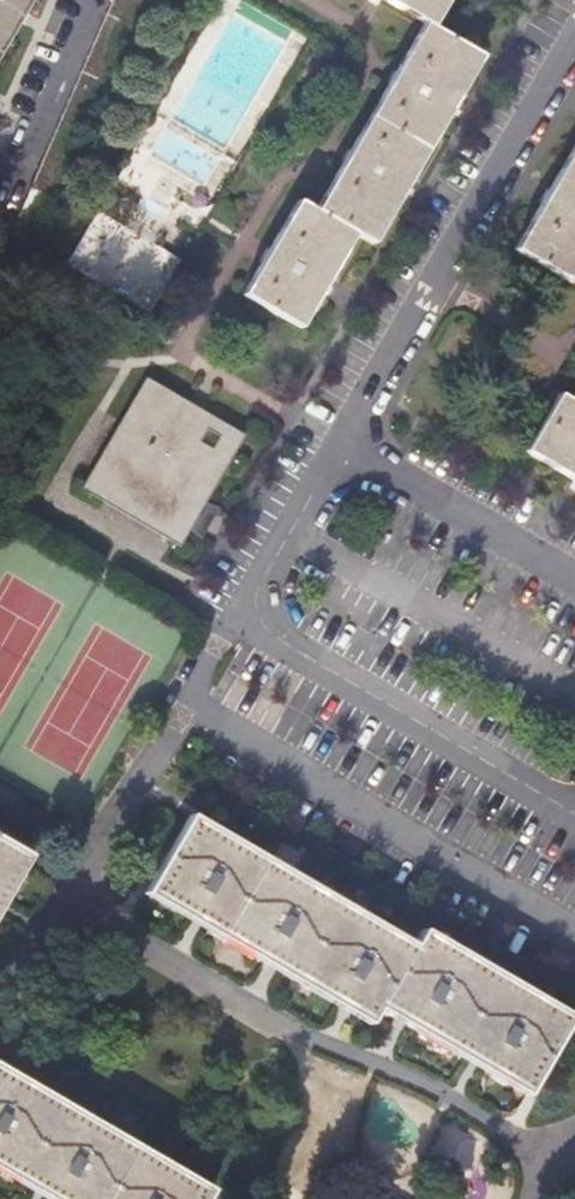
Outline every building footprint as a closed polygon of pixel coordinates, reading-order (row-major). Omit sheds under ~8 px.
[(22,17),(32,0),(0,0),(0,54),(22,17)] [(429,32),(447,0),(373,0),(375,1),(421,28),(393,76),(345,160),(311,218),(282,199),(254,248),(229,291),(285,324),(312,279),(339,233),(368,249),(407,183),(449,110),(477,61),(429,32)] [(571,288),(574,281),(574,146),(545,198),(513,253),(571,288)] [(65,268),(146,316),(177,264),(93,216),(65,268)] [(219,455),(182,433),(196,408),(146,378),(87,480),(174,532),(181,521),(197,494),(219,455)] [(556,389),(523,445),(574,477),(574,401),(556,389)] [(219,455),(234,431),(196,408),(182,433),(219,455)] [(207,518),(215,504),(197,494),(181,521),(200,530),(207,518)] [(473,1063),(519,1090),(535,1062),(564,1013),(415,926),(407,941),(187,811),(141,887),(200,923),(274,967),(345,1010),(360,1019),(370,1003),(404,1023),(473,1063)] [(26,850),(0,835),(0,894),(26,850)] [(205,1184),(0,1064),(0,1168),(43,1193),(53,1198),(196,1198),(205,1184)]
